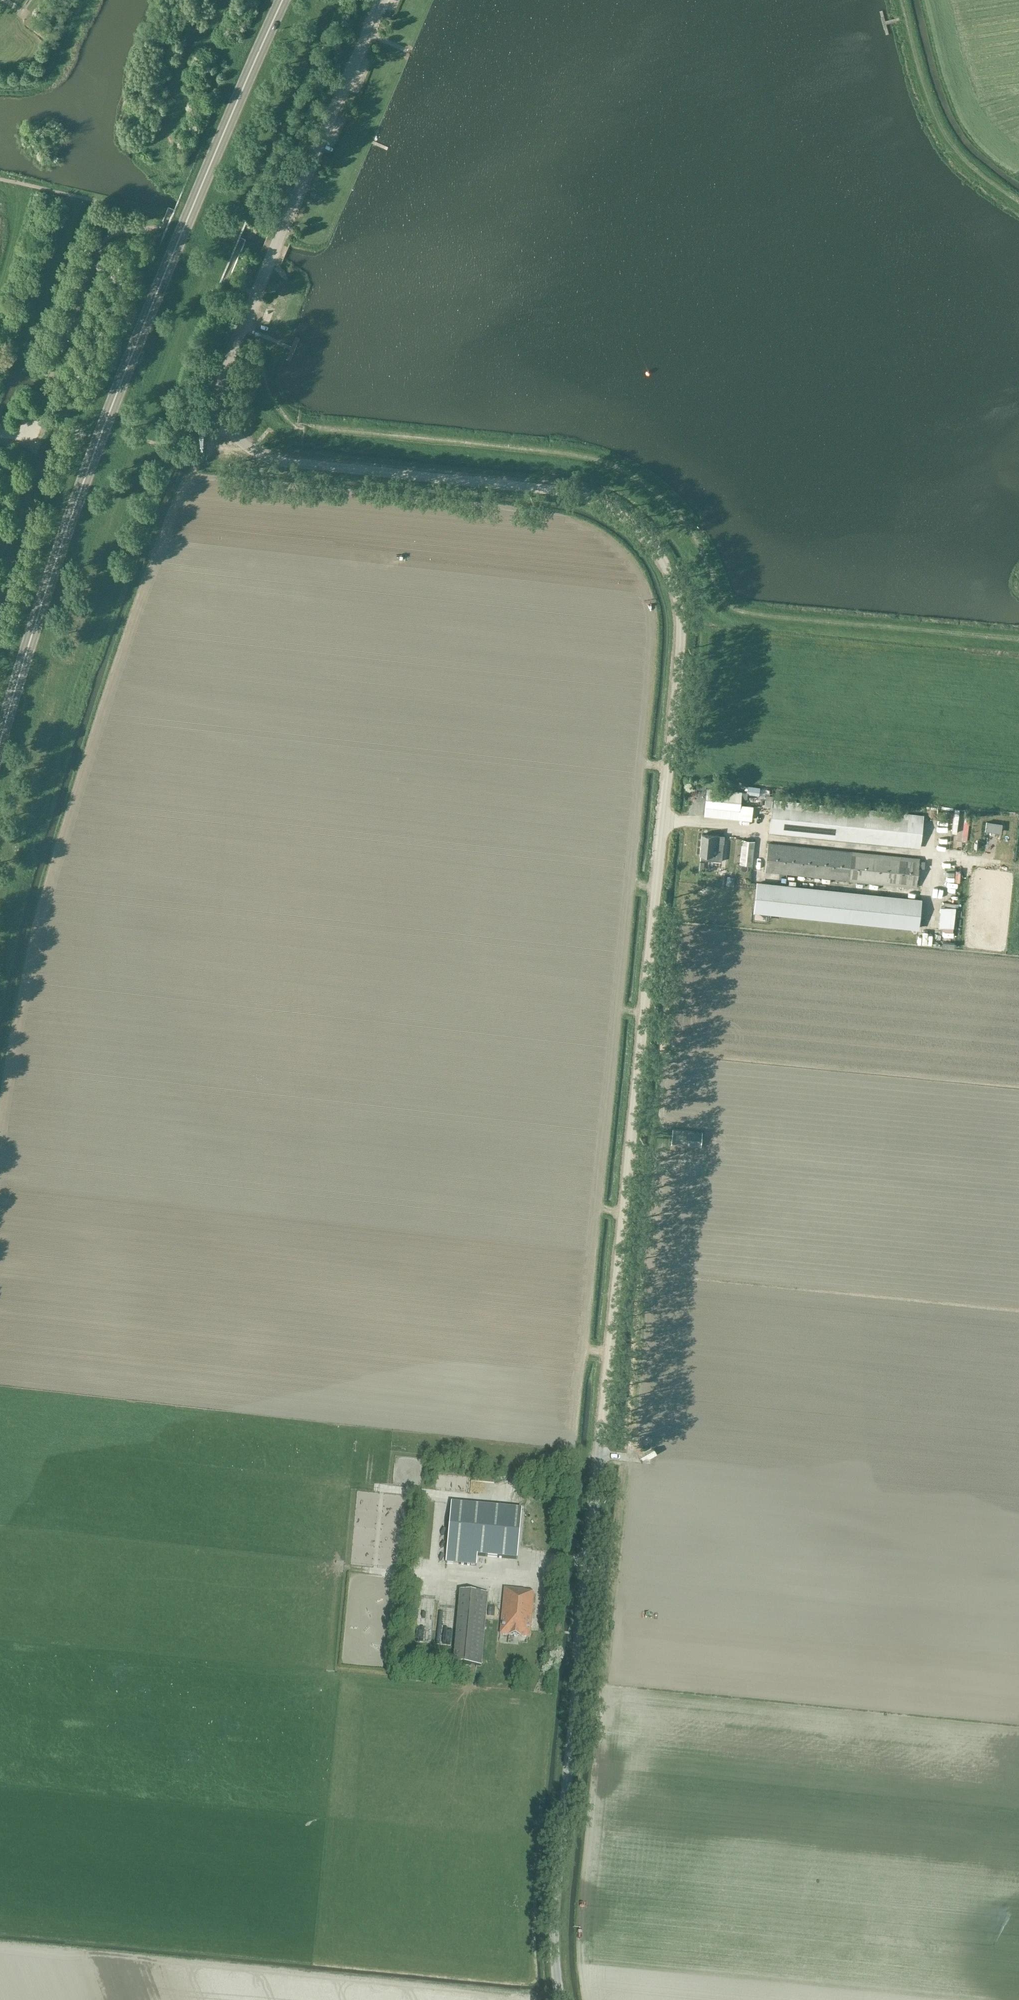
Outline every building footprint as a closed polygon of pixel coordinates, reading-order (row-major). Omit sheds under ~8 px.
[(748,786),(747,793),(758,794),(760,787),(748,786)] [(741,792),(706,789),(704,816),(739,819),(741,798),(741,792)] [(920,848),(924,815),(773,800),(769,833),(920,848)] [(987,821),(986,830),(1000,832),(1002,823),(987,821)] [(723,843),(718,843),(719,835),(701,834),(699,855),(700,855),(699,860),(721,862),(723,843)] [(945,838),(945,851),(958,852),(959,838),(945,838)] [(755,840),(742,839),(739,863),(753,865),(755,840)] [(916,888),(919,859),(853,852),(768,843),(765,872),(850,881),(849,882),(916,888)] [(917,930),(920,901),(758,883),(755,912),(917,930)] [(710,1133),(703,1132),(672,1129),(671,1144),(701,1147),(701,1143),(709,1144),(710,1133)] [(451,1503),(445,1563),(476,1566),(477,1556),(517,1560),(522,1510),(451,1503)] [(530,1636),(535,1592),(525,1591),(525,1589),(505,1586),(500,1632),(530,1636)] [(480,1663),(484,1630),(488,1591),(461,1588),(453,1660),(480,1663)]
